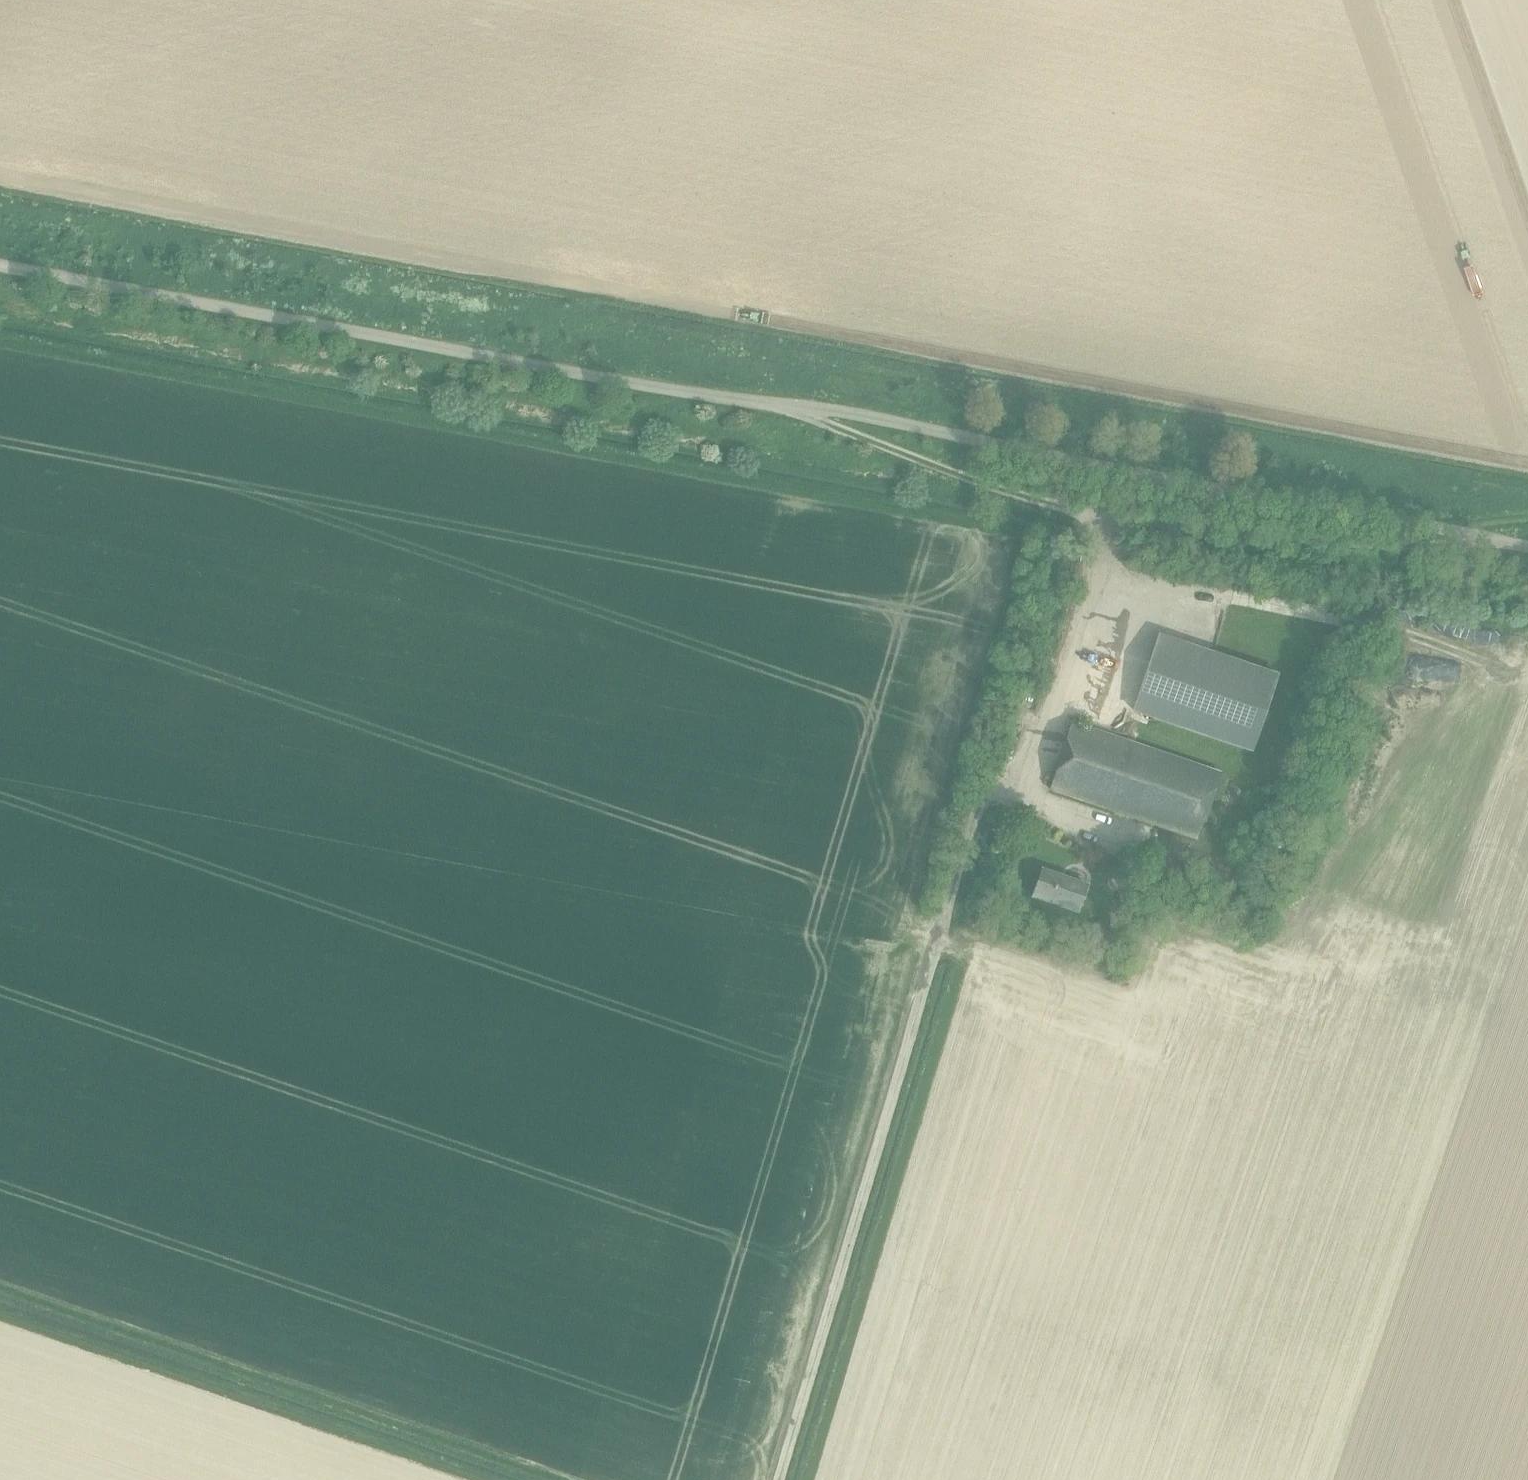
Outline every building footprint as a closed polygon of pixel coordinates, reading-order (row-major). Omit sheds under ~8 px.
[(1134,712),(1250,751),(1276,674),(1160,635),(1134,712)] [(1220,774),(1072,723),(1050,788),(1198,839),(1220,774)] [(1077,911),(1086,885),(1042,870),(1033,896),(1077,911)]
